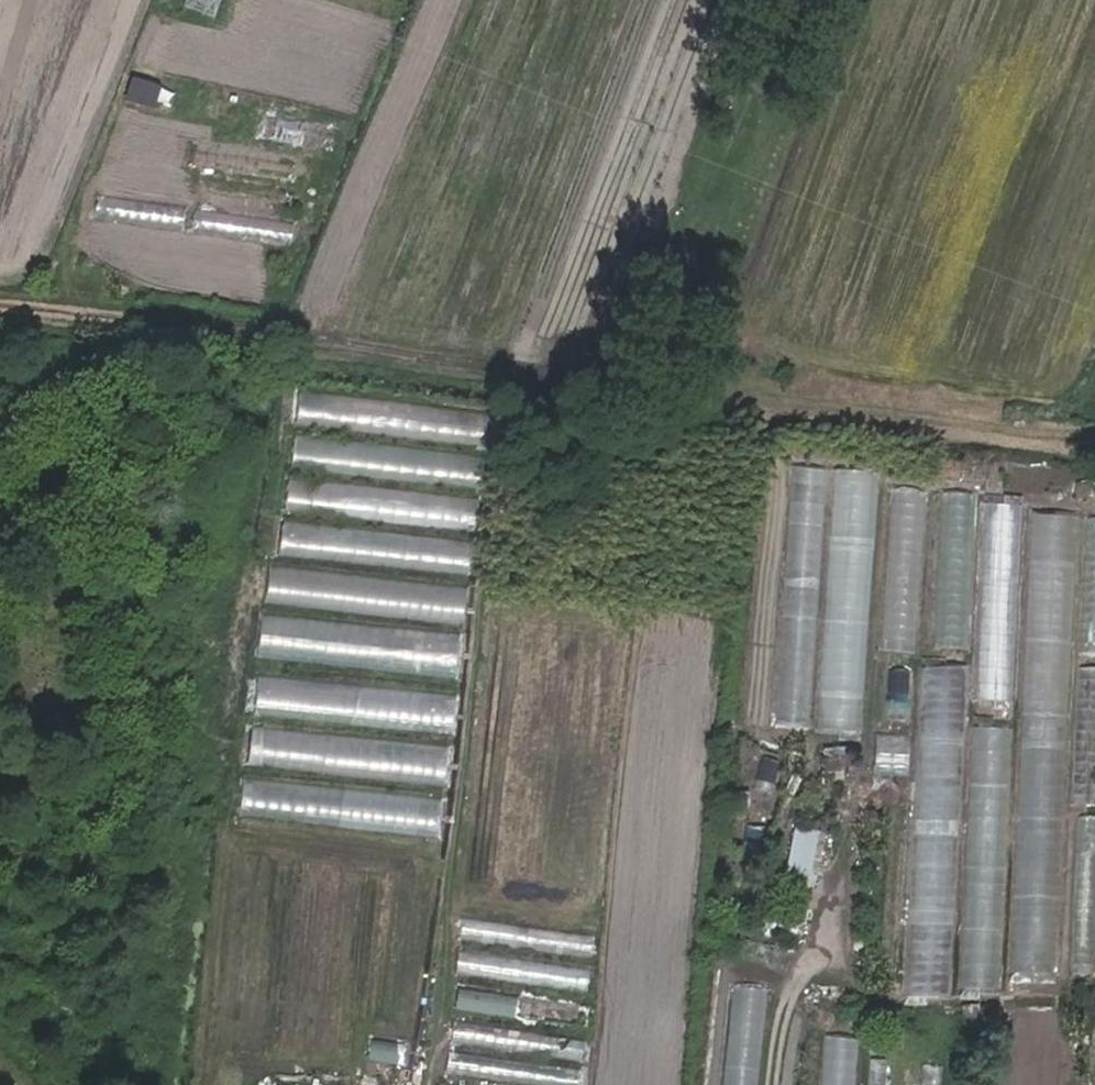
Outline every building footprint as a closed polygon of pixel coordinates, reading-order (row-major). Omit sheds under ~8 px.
[(127,101),(157,107),(162,81),(132,75),(127,101)] [(262,120),(260,138),(334,145),(336,128),(262,120)] [(189,150),(188,167),(294,175),(296,158),(189,150)] [(249,221),(249,242),(293,244),(294,222),(249,221)] [(295,394),(292,426),(486,442),(489,410),(295,394)] [(485,454),(293,437),(290,468),(482,485),(485,454)] [(808,727),(824,467),(789,465),(773,725),(808,727)] [(833,466),(815,731),(859,734),(877,469),(833,466)] [(479,497),(286,478),(283,513),(476,531),(479,497)] [(891,487),(880,649),(915,651),(926,489),(891,487)] [(975,495),(940,492),(936,544),(971,547),(975,495)] [(1053,977),(1077,503),(1030,501),(1007,974),(1053,977)] [(974,697),(1009,699),(1021,505),(986,502),(974,697)] [(280,522),(277,556),(470,574),(474,540),(280,522)] [(969,566),(934,565),(933,645),(968,646),(969,566)] [(465,623),(468,585),(268,568),(265,606),(465,623)] [(458,673),(461,632),(260,615),(257,656),(458,673)] [(949,996),(965,665),(920,663),(904,994),(949,996)] [(889,666),(884,713),(906,715),(911,668),(889,666)] [(258,675),(255,716),(455,735),(459,694),(258,675)] [(971,723),(963,994),(999,995),(1007,724),(971,723)] [(451,742),(251,729),(248,769),(448,783),(451,742)] [(875,774),(908,776),(911,734),(878,731),(875,774)] [(825,763),(846,764),(846,747),(825,747),(825,763)] [(238,816),(440,832),(443,795),(241,779),(238,816)] [(730,812),(746,817),(753,794),(736,789),(730,812)] [(787,896),(816,899),(823,830),(794,827),(787,896)] [(775,905),(768,919),(793,932),(800,918),(775,905)] [(764,988),(729,985),(721,1084),(756,1084),(764,988)] [(587,1028),(590,1009),(525,999),(525,1002),(467,994),(465,1009),(587,1028)] [(858,1037),(825,1034),(821,1084),(854,1084),(858,1037)] [(582,1059),(582,1038),(554,1038),(554,1059),(582,1059)] [(451,1054),(449,1066),(524,1082),(526,1070),(451,1054)] [(865,1084),(883,1084),(884,1058),(867,1057),(865,1084)] [(943,1064),(901,1061),(900,1084),(942,1084),(943,1064)]
